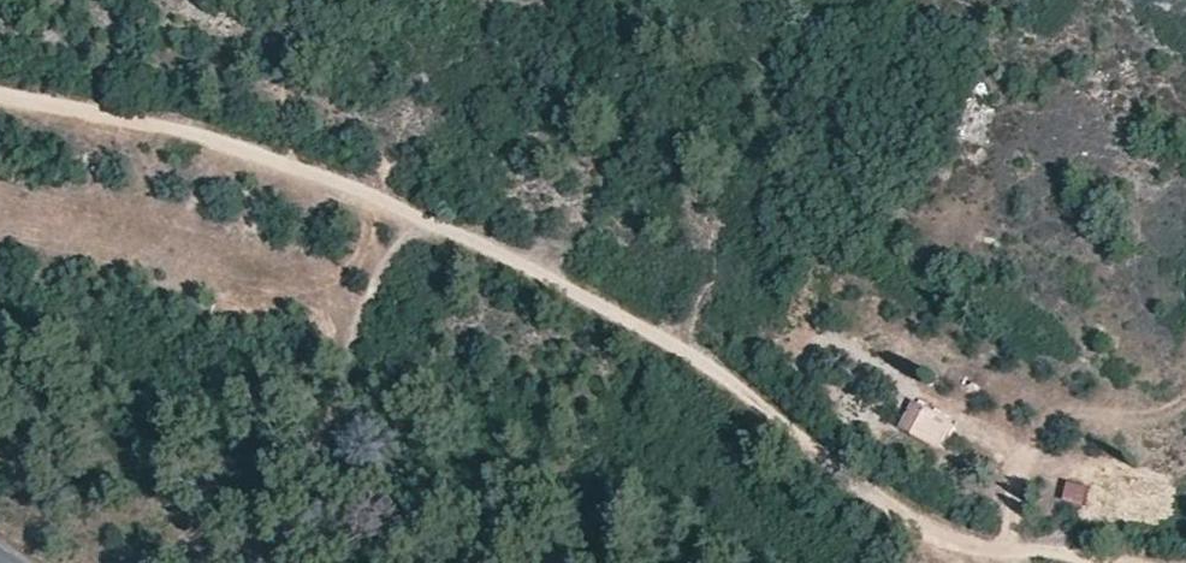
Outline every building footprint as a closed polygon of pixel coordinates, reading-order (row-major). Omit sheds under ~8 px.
[(917,406),(903,435),(942,455),(957,426),(917,406)] [(1060,503),(1082,508),(1087,486),(1065,481),(1060,503)]
